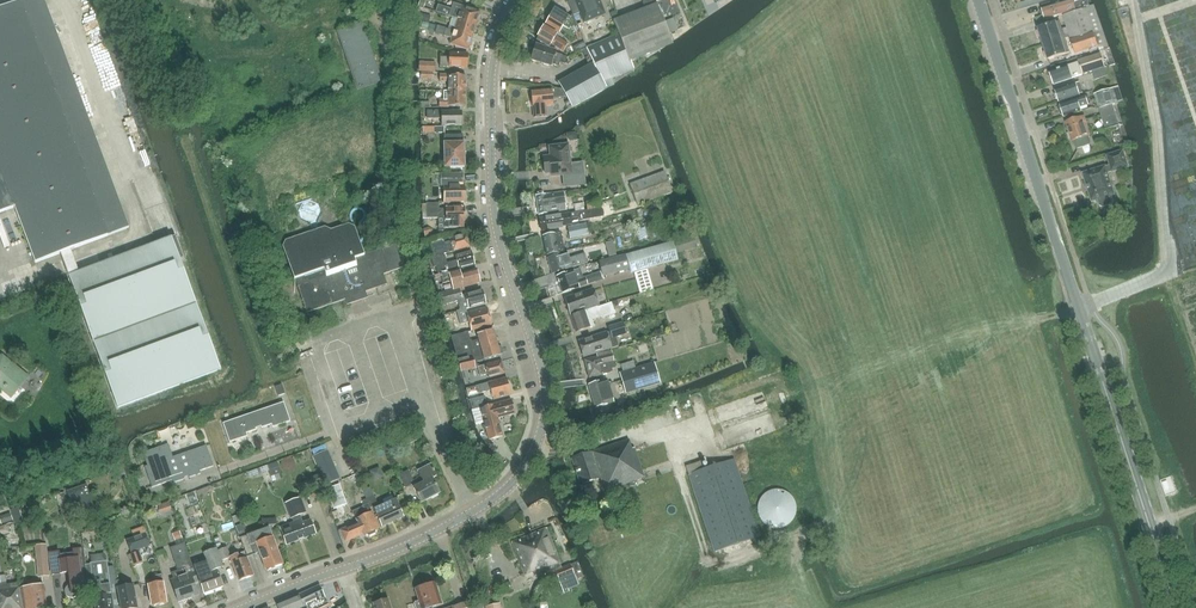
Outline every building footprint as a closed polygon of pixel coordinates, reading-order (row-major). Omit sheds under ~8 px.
[(14,207),(34,261),(35,262),(60,253),(70,249),(129,227),(44,0),(21,0),(0,8),(0,212),(14,207)] [(605,14),(599,0),(567,0),(573,15),(580,13),(583,23),(586,21),(587,24),(591,23),(590,20),(605,14)] [(618,35),(630,62),(631,61),(673,45),(668,33),(664,22),(656,0),(647,0),(642,2),(645,9),(613,21),(618,35)] [(1041,8),(1042,9),(1040,11),(1041,15),(1044,15),(1045,19),(1089,6),(1087,0),(1086,0),(1074,4),(1073,0),(1067,0),(1041,8)] [(449,16),(457,19),(476,25),(478,20),(479,19),(480,16),(479,15),(480,12),(462,6),(460,12),(437,5),(435,12),(449,17),(449,16)] [(569,29),(573,23),(569,17),(554,8),(545,23),(559,32),(563,26),(569,29)] [(1063,15),(1067,28),(1069,36),(1072,44),(1075,54),(1098,46),(1085,8),(1063,15)] [(664,22),(668,33),(686,26),(682,15),(664,22)] [(476,25),(457,19),(454,31),(472,37),(476,25)] [(1043,44),(1069,36),(1067,28),(1062,30),(1060,22),(1038,29),(1043,44)] [(362,23),(360,23),(337,31),(357,91),(382,82),(362,23)] [(471,42),(472,37),(454,31),(437,26),(435,33),(443,36),(444,36),(451,38),(450,44),(468,50),(469,47),(471,46),(472,43),(471,42)] [(537,36),(538,37),(536,40),(549,48),(551,44),(563,51),(568,44),(557,38),(556,34),(544,26),(537,36)] [(101,34),(77,41),(82,57),(106,50),(101,34)] [(630,62),(618,35),(586,49),(592,63),(558,83),(572,109),(606,90),(626,81),(623,74),(634,69),(631,61),(630,62)] [(1072,44),(1069,36),(1043,44),(1048,60),(1069,53),(1067,46),(1072,44)] [(565,64),(567,57),(555,53),(556,51),(536,45),(531,60),(551,67),(551,64),(558,67),(560,62),(565,64)] [(467,68),(468,54),(449,53),(449,58),(440,57),(440,67),(467,68)] [(1105,67),(1101,54),(1078,61),(1082,75),(1105,67)] [(419,62),(419,71),(435,72),(435,63),(419,62)] [(1070,73),(1076,71),(1074,64),(1067,66),(1049,72),(1053,84),(1071,78),(1070,73)] [(1104,68),(1093,72),(1096,80),(1107,76),(1104,68)] [(1082,75),(1085,84),(1094,81),(1091,72),(1082,75)] [(448,91),(465,91),(466,76),(449,76),(449,75),(440,75),(439,82),(448,82),(448,91)] [(1076,83),(1055,90),(1056,93),(1054,94),(1056,99),(1058,99),(1059,102),(1080,95),(1076,83)] [(551,89),(531,91),(532,107),(533,107),(534,118),(547,116),(546,106),(553,105),(551,89)] [(1112,104),(1113,105),(1116,104),(1110,89),(1094,94),(1099,109),(1112,104)] [(465,107),(465,91),(448,91),(444,91),(444,100),(439,100),(439,107),(448,107),(448,106),(465,107)] [(1088,97),(1086,98),(1085,96),(1060,104),(1061,108),(1060,109),(1059,110),(1060,115),(1062,115),(1063,115),(1064,117),(1081,111),(1081,110),(1088,108),(1087,106),(1090,105),(1088,97)] [(1119,125),(1113,105),(1112,104),(1099,109),(1106,129),(1119,125)] [(441,126),(462,125),(461,112),(442,112),(442,111),(427,111),(427,119),(441,119),(441,126)] [(1084,116),(1066,122),(1072,141),(1073,141),(1075,147),(1077,148),(1089,144),(1090,142),(1088,136),(1090,135),(1087,126),(1084,116)] [(445,167),(464,167),(463,143),(463,135),(444,135),(445,167)] [(564,187),(585,184),(582,164),(570,166),(568,144),(549,146),(551,156),(543,157),(545,173),(551,173),(551,176),(563,175),(564,187)] [(1092,202),(1098,200),(1101,208),(1115,203),(1112,195),(1114,195),(1107,173),(1111,171),(1112,172),(1128,167),(1122,151),(1107,156),(1110,166),(1105,167),(1105,166),(1083,173),(1082,173),(1082,175),(1082,174),(1091,201),(1091,202),(1092,202)] [(637,205),(671,192),(664,171),(629,184),(637,205)] [(463,173),(440,174),(432,174),(432,186),(444,186),(444,202),(465,202),(465,185),(463,186),(463,173)] [(565,200),(556,202),(555,193),(548,194),(536,196),(539,215),(551,213),(551,212),(556,211),(557,212),(567,210),(565,200)] [(587,210),(598,208),(597,199),(585,201),(587,210)] [(422,204),(422,218),(438,218),(438,231),(443,231),(443,228),(463,227),(463,220),(465,220),(465,207),(445,208),(445,209),(439,209),(439,203),(422,204)] [(601,208),(596,209),(580,212),(539,219),(541,231),(558,228),(560,225),(571,223),(571,222),(582,221),(581,220),(597,218),(603,217),(604,213),(603,210),(601,208)] [(395,244),(364,255),(355,227),(348,224),(330,230),(325,227),(286,240),(282,246),(294,280),(296,280),(298,287),(307,313),(387,285),(384,275),(403,268),(395,244)] [(547,255),(564,251),(560,232),(542,236),(547,255)] [(434,256),(470,247),(467,234),(450,239),(450,242),(444,243),(442,236),(429,240),(434,256)] [(172,237),(68,275),(118,410),(222,371),(172,237)] [(631,273),(677,260),(672,242),(626,254),(598,262),(602,276),(630,268),(631,273)] [(436,267),(438,274),(459,269),(475,265),(471,251),(455,256),(456,261),(447,263),(444,255),(431,258),(434,267),(436,267)] [(584,253),(568,258),(567,252),(559,254),(547,258),(552,273),(587,263),(584,253)] [(459,269),(440,274),(442,284),(451,281),(453,289),(463,287),(480,282),(476,269),(460,274),(459,269)] [(583,278),(580,269),(573,271),(573,270),(557,276),(562,293),(603,279),(600,272),(583,278)] [(460,310),(466,309),(486,303),(482,290),(462,296),(459,288),(438,294),(441,305),(457,301),(460,310)] [(593,288),(584,292),(564,298),(570,315),(598,305),(593,288)] [(611,303),(599,307),(599,306),(588,309),(570,316),(576,332),(594,326),(592,321),(601,318),(601,319),(615,314),(611,303)] [(466,309),(460,310),(457,311),(460,324),(469,322),(471,331),(492,325),(487,308),(467,313),(466,309)] [(627,334),(623,322),(608,327),(609,331),(579,341),(584,357),(602,351),(619,346),(616,338),(627,334)] [(472,350),(496,343),(493,330),(477,334),(479,340),(470,342),(472,350)] [(451,336),(456,354),(463,352),(461,345),(467,343),(466,339),(470,339),(468,332),(451,336)] [(498,348),(496,343),(472,350),(474,357),(483,355),(484,360),(500,356),(500,354),(502,354),(503,352),(501,348),(500,347),(498,348)] [(611,369),(615,368),(614,361),(611,351),(599,354),(596,355),(597,356),(584,359),(589,378),(610,373),(612,372),(611,369)] [(463,352),(456,354),(461,371),(468,370),(475,368),(473,360),(471,361),(470,358),(465,359),(463,352)] [(28,376),(9,361),(8,363),(2,358),(0,358),(0,385),(13,395),(28,376)] [(488,377),(505,373),(501,360),(477,367),(480,376),(488,374),(488,377)] [(633,361),(621,365),(623,372),(635,368),(633,361)] [(623,372),(619,373),(626,393),(660,383),(654,362),(635,368),(623,372)] [(468,370),(461,371),(463,378),(470,376),(468,370)] [(506,378),(476,386),(466,389),(468,396),(490,390),(493,400),(510,395),(506,378)] [(595,408),(602,406),(613,402),(606,379),(588,385),(595,408)] [(282,385),(275,387),(278,396),(285,394),(282,385)] [(472,410),(480,408),(487,406),(484,396),(469,400),(472,410)] [(511,400),(487,406),(480,408),(488,437),(501,434),(497,418),(515,413),(511,400)] [(223,423),(229,442),(247,436),(246,433),(256,430),(256,428),(261,427),(261,428),(271,425),(272,428),(290,421),(284,402),(223,423)] [(603,477),(608,490),(644,478),(634,448),(632,449),(628,440),(571,459),(580,485),(603,477)] [(147,466),(145,467),(152,488),(172,481),(173,483),(185,479),(184,478),(188,476),(189,478),(201,474),(200,471),(213,467),(206,446),(173,457),(168,444),(143,453),(147,466)] [(760,536),(734,459),(703,469),(700,461),(685,466),(714,551),(760,536)] [(267,465),(271,474),(281,472),(277,461),(267,465)] [(421,503),(440,493),(432,479),(436,476),(431,465),(418,471),(424,482),(413,488),(421,503)] [(406,488),(414,483),(408,471),(399,475),(406,488)] [(73,506),(82,505),(83,509),(93,505),(84,482),(66,489),(73,506)] [(795,510),(795,509),(795,507),(795,505),(795,504),(794,502),(793,500),(792,498),(791,497),(790,495),(789,494),(787,493),(785,492),(783,491),(781,490),(780,490),(778,489),(776,489),(774,489),(772,490),(771,490),(769,491),(767,492),(765,493),(764,493),(763,495),(761,496),(760,498),(759,500),(758,501),(757,503),(757,505),(757,507),(756,509),(757,511),(757,513),(757,514),(758,516),(759,518),(760,520),(761,521),(762,522),(763,524),(765,525),(767,526),(768,526),(770,527),(772,528),(773,528),(775,528),(777,528),(779,528),(781,528),(782,527),(784,527),(786,526),(787,525),(789,523),(790,522),(792,520),(793,519),(794,517),(794,515),(795,514),(795,512),(795,510)] [(368,505),(370,508),(378,505),(374,496),(362,501),(365,506),(368,505)] [(301,520),(300,515),(305,514),(300,499),(286,504),(291,519),(292,518),(294,522),(280,527),(286,545),(315,534),(310,520),(301,523),(300,520),(301,520)] [(382,527),(404,517),(396,499),(374,509),(382,527)] [(372,512),(370,508),(368,505),(365,506),(353,512),(358,523),(340,530),(345,541),(363,534),(363,535),(366,534),(369,535),(374,533),(375,530),(378,529),(371,513),(372,512)] [(25,506),(11,510),(15,523),(29,518),(25,506)] [(1,524),(13,520),(10,513),(0,516),(0,520),(1,524)] [(269,528),(246,536),(240,538),(247,557),(259,552),(266,571),(283,565),(269,528)] [(529,536),(543,570),(553,566),(555,570),(555,571),(561,588),(573,584),(570,576),(574,575),(570,565),(562,568),(546,529),(529,536)] [(146,534),(127,541),(131,551),(149,545),(146,534)] [(533,574),(543,570),(529,536),(512,543),(524,575),(532,572),(533,574)] [(178,602),(198,595),(194,583),(197,581),(184,543),(170,548),(178,571),(172,573),(174,579),(171,580),(178,602)] [(35,546),(37,565),(38,577),(49,576),(46,545),(35,546)] [(152,545),(144,547),(148,559),(150,559),(152,565),(159,563),(152,545)] [(238,581),(253,576),(246,558),(245,558),(243,552),(237,555),(230,557),(226,547),(218,550),(221,561),(230,557),(238,581)] [(203,594),(223,586),(217,569),(223,567),(216,548),(203,552),(206,562),(194,566),(203,594)] [(59,552),(49,553),(52,574),(68,572),(70,585),(68,586),(67,586),(66,588),(65,589),(65,590),(65,592),(65,594),(66,596),(67,596),(69,598),(71,598),(72,598),(73,598),(75,597),(76,596),(77,594),(85,593),(85,591),(87,590),(87,591),(88,591),(83,549),(73,550),(73,553),(59,555),(59,552)] [(116,584),(115,573),(108,574),(107,561),(90,563),(94,596),(95,607),(113,607),(111,594),(110,585),(116,584)] [(133,585),(125,586),(124,580),(116,582),(121,607),(137,607),(133,585)] [(151,606),(167,604),(163,582),(147,585),(151,606)] [(17,583),(6,585),(6,583),(0,584),(0,607),(21,607),(17,583)] [(432,607),(442,604),(435,583),(415,589),(418,601),(414,602),(416,607),(432,607)] [(43,585),(20,588),(23,607),(47,607),(43,585)] [(298,595),(303,607),(306,606),(308,607),(321,607),(328,605),(319,586),(298,595)] [(298,595),(276,604),(278,607),(302,607),(303,607),(298,595)] [(388,599),(373,604),(374,607),(391,607),(388,599)]
